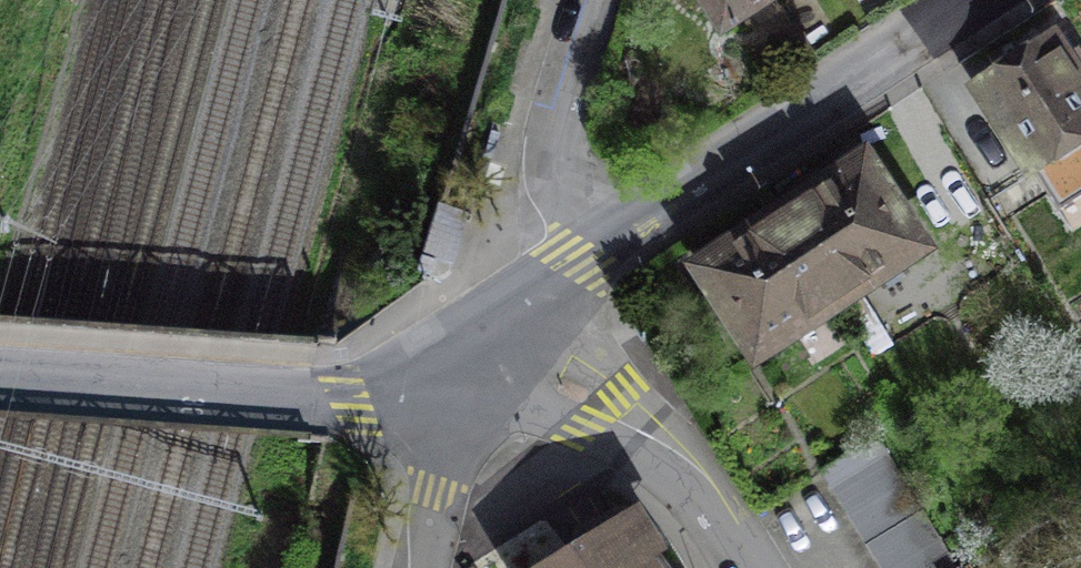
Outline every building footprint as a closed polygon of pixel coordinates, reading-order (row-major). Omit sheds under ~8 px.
[(734,55),(822,0),(699,0),(734,55)] [(1079,39),(981,101),(1035,186),(1080,157),(1080,43),(1079,39)] [(959,266),(895,163),(839,197),(751,252),(705,281),(769,384),(959,266)] [(468,213),(438,205),(423,261),(452,269),(468,213)] [(825,493),(854,540),(872,567),(954,567),(884,457),(825,493)] [(645,532),(616,551),(590,567),(669,567),(645,532)]
